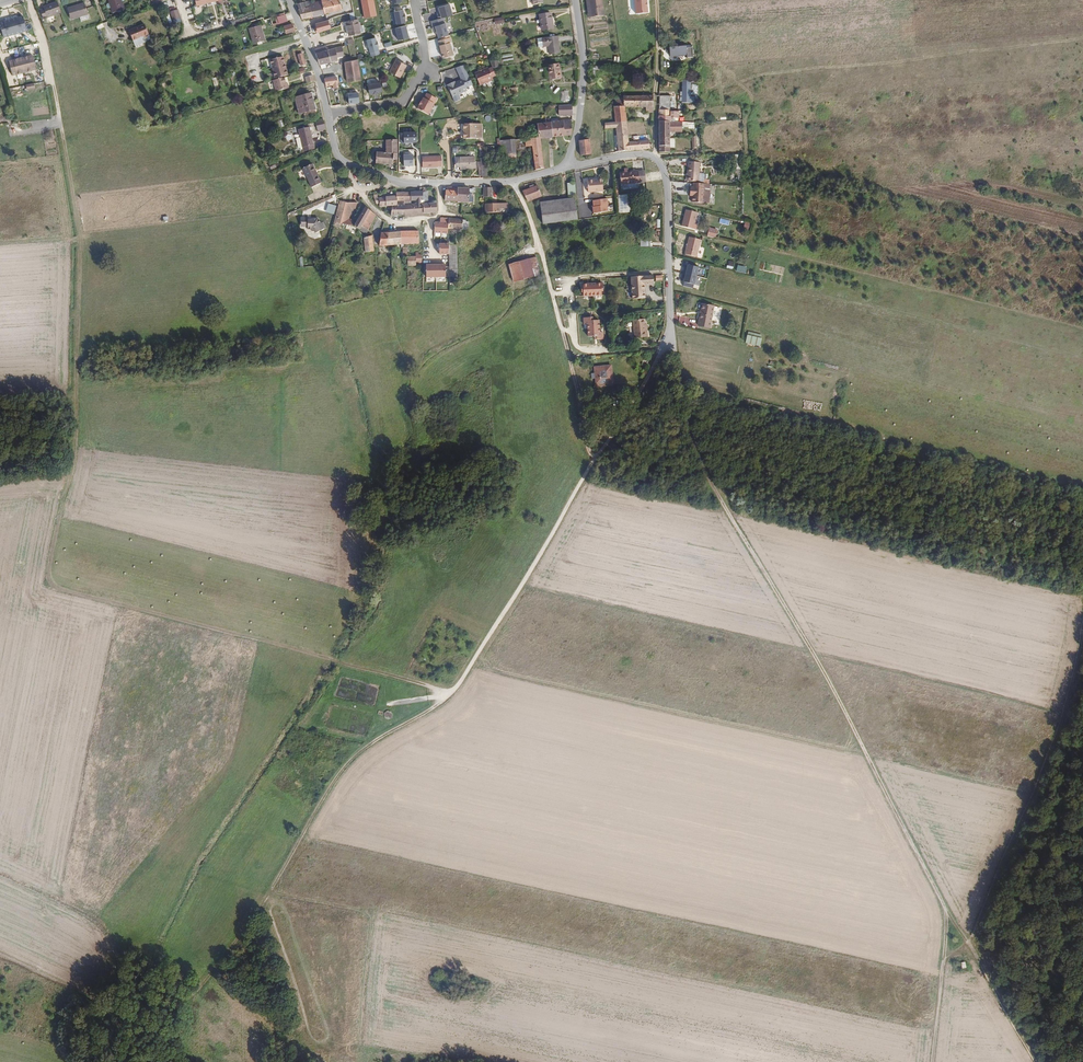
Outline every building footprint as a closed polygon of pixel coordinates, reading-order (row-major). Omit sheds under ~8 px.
[(121,11),(127,9),(123,0),(109,0),(110,2),(116,0),(121,11)] [(114,13),(121,11),(116,0),(110,2),(114,13)] [(339,0),(330,0),(320,3),(321,6),(325,19),(342,14),(340,6),(339,0)] [(383,0),(374,0),(374,1),(377,18),(386,16),(383,0)] [(592,12),(604,10),(603,0),(590,0),(592,12)] [(636,14),(649,12),(647,0),(634,0),(636,14)] [(377,18),(374,1),(361,5),(364,22),(373,19),(377,18)] [(52,19),(65,13),(60,2),(55,4),(56,7),(48,10),(52,19)] [(450,3),(439,7),(442,19),(454,16),(450,3)] [(68,10),(72,19),(73,22),(81,19),(89,15),(84,4),(68,10)] [(325,19),(321,6),(309,9),(313,22),(325,19)] [(313,22),(309,9),(308,7),(298,9),(301,16),(299,16),(303,25),(313,22)] [(170,11),(173,20),(181,17),(178,9),(170,11)] [(408,23),(404,9),(393,13),(398,26),(408,23)] [(540,12),(543,30),(555,28),(553,10),(540,12)] [(286,12),(278,15),(280,20),(287,17),(286,12)] [(504,15),(495,17),(497,24),(506,21),(504,15)] [(0,23),(0,27),(3,38),(27,32),(23,17),(0,23)] [(330,20),(331,26),(340,24),(339,17),(330,20)] [(362,31),(358,18),(347,21),(351,35),(362,31)] [(315,23),(317,32),(331,29),(329,19),(315,23)] [(294,22),(286,25),(288,31),(296,28),(294,22)] [(446,23),(435,26),(439,39),(450,35),(446,23)] [(138,28),(144,44),(148,43),(146,38),(152,35),(147,24),(138,28)] [(251,27),(253,34),(263,30),(261,24),(251,27)] [(406,25),(395,29),(399,41),(410,37),(406,25)] [(138,46),(144,44),(138,28),(131,31),(138,46)] [(263,30),(253,34),(255,42),(258,41),(263,40),(266,38),(263,30)] [(544,36),(546,45),(546,46),(550,45),(552,53),(562,51),(559,34),(544,36)] [(449,36),(438,39),(440,46),(439,46),(440,51),(441,50),(442,53),(443,58),(453,55),(450,44),(451,43),(449,36)] [(383,51),(379,37),(368,41),(372,54),(383,51)] [(694,55),(693,43),(687,43),(671,44),(672,53),(687,52),(687,55),(694,55)] [(330,48),(334,61),(340,59),(340,56),(346,54),(344,44),(330,48)] [(318,52),(321,64),(334,61),(330,48),(318,52)] [(36,70),(32,56),(9,63),(13,77),(36,70)] [(276,79),(288,75),(285,66),(284,66),(283,64),(284,63),(283,57),(271,60),(276,79)] [(363,79),(359,58),(346,61),(350,82),(363,79)] [(407,64),(396,58),(390,71),(400,77),(407,64)] [(489,65),(476,71),(481,83),(494,77),(489,65)] [(559,66),(548,67),(550,81),(561,79),(559,66)] [(325,78),(327,86),(339,84),(338,76),(325,78)] [(274,80),(277,92),(290,88),(289,84),(287,84),(285,77),(274,80)] [(462,79),(447,86),(453,98),(467,91),(462,79)] [(381,80),(368,86),(373,98),(386,92),(381,80)] [(691,85),(682,85),(682,98),(691,98),(691,85)] [(296,94),(297,97),(300,96),(304,109),(316,106),(312,90),(296,94)] [(361,91),(347,92),(348,105),(362,104),(361,91)] [(420,104),(419,108),(429,113),(438,97),(427,92),(425,97),(424,96),(422,100),(420,104)] [(624,106),(622,94),(613,94),(615,107),(624,106)] [(652,105),(652,94),(622,94),(624,106),(645,105),(646,112),(652,112),(652,105)] [(574,115),(573,105),(556,106),(557,116),(574,115)] [(626,118),(624,106),(615,107),(613,108),(615,120),(626,118)] [(680,119),(681,110),(672,111),(672,112),(672,114),(661,114),(660,119),(672,119),(680,119)] [(323,116),(315,118),(316,125),(324,124),(323,116)] [(572,117),(553,120),(553,122),(555,135),(572,133),(573,128),(572,117)] [(620,150),(631,149),(629,139),(628,134),(626,121),(626,118),(615,120),(616,126),(620,150)] [(660,136),(671,136),(671,131),(672,125),(672,119),(660,119),(660,136)] [(672,125),(671,131),(684,131),(684,119),(680,119),(680,125),(672,125)] [(555,135),(553,122),(540,123),(541,136),(555,135)] [(478,124),(465,124),(466,138),(478,138),(478,124)] [(297,128),(300,136),(303,148),(303,150),(315,147),(309,125),(297,128)] [(418,132),(404,133),(405,144),(419,143),(418,132)] [(537,168),(546,165),(545,164),(541,136),(527,137),(528,142),(533,142),(537,167),(537,168)] [(660,146),(659,151),(671,150),(671,136),(660,136),(660,146)] [(631,149),(654,146),(654,144),(650,144),(650,139),(650,137),(629,139),(631,149)] [(591,138),(582,139),(584,154),(593,153),(591,138)] [(399,159),(398,139),(388,139),(388,150),(377,151),(378,164),(394,164),(394,159),(399,159)] [(510,139),(502,140),(502,146),(503,154),(510,153),(512,153),(510,139)] [(518,139),(510,139),(512,153),(519,152),(518,139)] [(404,166),(414,166),(414,149),(404,149),(404,166)] [(442,155),(422,156),(422,167),(442,167),(442,155)] [(461,158),(461,170),(477,169),(476,158),(461,158)] [(313,159),(304,164),(313,183),(322,178),(313,159)] [(701,159),(690,159),(688,177),(700,178),(701,159)] [(269,164),(272,170),(280,166),(277,160),(269,164)] [(639,182),(638,170),(629,170),(629,166),(625,167),(625,171),(619,171),(620,183),(639,182)] [(603,179),(588,180),(589,191),(603,190),(603,179)] [(710,181),(694,179),(694,184),(691,184),(690,190),(693,190),(693,193),(692,199),(710,200),(711,187),(705,186),(705,185),(710,185),(710,181)] [(577,195),(577,182),(569,182),(570,196),(577,195)] [(406,200),(407,203),(407,212),(431,210),(439,210),(439,199),(429,199),(429,201),(426,201),(425,189),(427,189),(427,187),(421,187),(422,190),(406,191),(406,200)] [(448,202),(459,202),(459,189),(459,187),(449,187),(449,190),(448,190),(448,202)] [(492,187),(484,188),(484,198),(492,197),(492,187)] [(524,189),(527,199),(541,197),(539,187),(536,187),(532,187),(524,189)] [(459,202),(464,202),(474,202),(474,193),(471,193),(471,189),(459,189),(459,202)] [(406,200),(406,191),(397,192),(397,195),(398,200),(403,200),(406,200)] [(619,194),(619,212),(631,212),(630,194),(619,194)] [(375,196),(375,197),(376,203),(379,203),(379,206),(388,205),(393,205),(393,204),(398,204),(398,200),(397,195),(379,196),(375,196)] [(577,198),(546,202),(543,202),(545,223),(580,219),(577,198)] [(608,198),(592,200),(593,213),(609,212),(608,198)] [(348,203),(341,201),(334,226),(341,227),(342,224),(348,203)] [(509,205),(509,201),(495,201),(495,202),(488,202),(489,210),(501,210),(501,206),(509,205)] [(358,202),(348,203),(342,224),(352,227),(354,223),(348,221),(351,207),(357,207),(358,202)] [(336,205),(328,203),(326,211),(334,213),(336,205)] [(394,214),(407,212),(407,203),(403,203),(398,204),(393,204),(393,205),(394,205),(394,209),(394,214)] [(354,228),(360,231),(362,227),(372,211),(366,208),(354,228)] [(694,227),(696,222),(698,211),(687,209),(683,224),(694,227)] [(372,211),(362,227),(368,231),(378,215),(372,211)] [(440,227),(450,227),(451,217),(442,216),(442,219),(440,219),(440,220),(440,227)] [(451,217),(450,227),(470,229),(471,221),(468,221),(468,220),(464,219),(464,218),(451,217)] [(303,218),(302,225),(309,225),(309,227),(309,229),(312,230),(314,233),(316,233),(317,235),(325,230),(326,224),(323,224),(320,218),(314,218),(311,220),(309,220),(309,218),(303,218)] [(707,236),(716,238),(718,229),(709,227),(707,236)] [(409,242),(421,241),(421,229),(404,230),(405,242),(405,245),(409,246),(409,242)] [(405,242),(404,230),(392,231),(393,242),(405,242)] [(383,243),(390,243),(393,242),(392,231),(383,231),(383,243)] [(369,250),(377,249),(376,233),(367,233),(368,241),(369,250)] [(703,237),(691,234),(687,252),(699,255),(703,237)] [(337,240),(331,239),(329,247),(336,248),(337,240)] [(453,243),(448,242),(450,277),(457,277),(456,246),(453,246),(453,243)] [(410,255),(410,264),(418,264),(418,255),(410,255)] [(536,258),(508,265),(513,284),(540,276),(536,258)] [(448,265),(430,265),(431,277),(449,276),(448,265)] [(738,265),(737,271),(745,273),(747,267),(738,265)] [(699,269),(688,266),(683,284),(695,286),(699,269)] [(652,275),(630,275),(630,298),(643,297),(642,284),(652,283),(652,280),(652,275)] [(602,290),(601,282),(580,282),(580,290),(582,290),(582,294),(600,293),(600,290),(602,290)] [(720,306),(709,304),(705,325),(716,328),(720,306)] [(586,322),(586,326),(598,325),(598,318),(592,318),(587,318),(586,315),(583,315),(583,322),(586,322)] [(633,319),(634,330),(645,330),(645,324),(644,318),(633,319)] [(598,325),(586,326),(586,334),(593,334),(598,334),(597,337),(602,337),(602,330),(598,330),(598,325)] [(753,344),(763,347),(765,339),(751,335),(749,343),(753,344)] [(594,369),(595,386),(612,385),(610,368),(594,369)]
